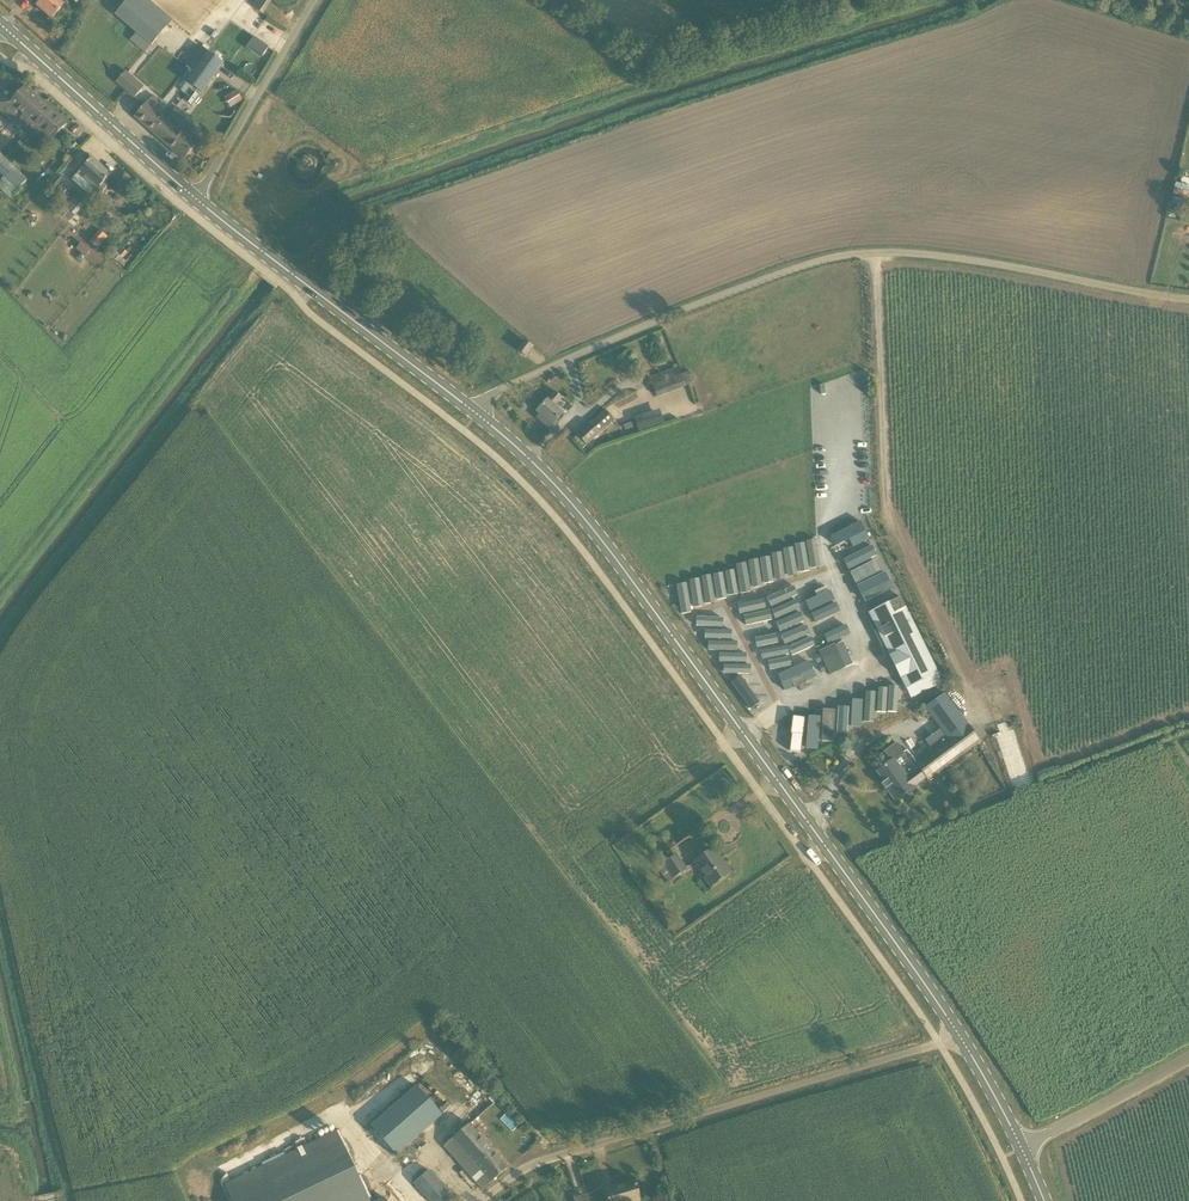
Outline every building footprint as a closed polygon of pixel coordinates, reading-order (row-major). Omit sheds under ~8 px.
[(64,4),(60,0),(38,0),(40,2),(37,6),(51,19),(64,4)] [(136,0),(128,0),(116,15),(152,46),(167,27),(136,0)] [(253,6),(263,11),(269,0),(256,0),(253,6)] [(261,58),(268,48),(253,38),(246,47),(261,58)] [(183,64),(193,71),(195,72),(208,53),(197,45),(183,64)] [(202,93),(223,64),(208,53),(195,72),(193,71),(185,81),(202,93)] [(144,87),(126,71),(116,82),(134,98),(144,87)] [(29,131),(49,109),(15,79),(0,96),(0,111),(26,135),(29,131)] [(225,98),(232,108),(244,99),(237,89),(225,98)] [(166,119),(159,112),(165,106),(153,95),(134,117),(154,134),(172,112),(166,119)] [(39,129),(52,140),(66,124),(49,109),(29,131),(33,135),(39,129)] [(183,160),(196,145),(186,137),(192,129),(172,112),(154,134),(183,160)] [(25,182),(26,181),(0,154),(0,172),(5,177),(0,181),(0,189),(9,198),(18,189),(25,182)] [(102,195),(109,188),(103,183),(110,175),(91,158),(77,174),(102,195)] [(55,192),(65,181),(58,174),(48,185),(55,192)] [(76,194),(66,206),(61,210),(66,214),(70,210),(76,215),(86,203),(76,194)] [(123,259),(128,253),(123,249),(118,255),(123,259)] [(128,253),(123,259),(128,263),(133,257),(128,253)] [(525,357),(533,347),(525,341),(518,351),(525,357)] [(679,375),(676,367),(649,377),(657,398),(686,387),(685,386),(694,383),(690,371),(679,375)] [(552,430),(558,423),(556,421),(562,414),(554,407),(562,398),(555,392),(537,411),(543,417),(540,420),(552,430)] [(586,445),(595,437),(615,420),(605,410),(574,439),(577,442),(581,439),(586,445)] [(639,432),(664,423),(662,416),(636,425),(639,432)] [(632,421),(623,425),(626,431),(635,427),(632,421)] [(861,522),(831,537),(839,553),(869,537),(861,522)] [(813,539),(815,566),(826,565),(825,539),(813,539)] [(788,548),(789,573),(812,571),(811,546),(788,548)] [(752,585),(775,585),(774,557),(751,558),(752,585)] [(853,570),(867,600),(896,586),(894,581),(892,582),(886,569),(882,572),(876,559),(853,570)] [(715,600),(726,599),(726,596),(738,595),(736,571),(713,572),(715,600)] [(841,625),(846,622),(828,580),(803,590),(826,645),(845,637),(841,625)] [(690,582),(691,608),(702,607),(700,581),(690,582)] [(793,622),(792,590),(780,590),(781,622),(793,622)] [(767,595),(768,622),(779,622),(778,595),(767,595)] [(906,689),(938,673),(900,597),(868,613),(906,689)] [(755,602),(743,603),(745,629),(757,628),(755,602)] [(776,622),(753,638),(773,665),(796,649),(776,622)] [(709,638),(710,648),(736,647),(735,637),(709,638)] [(837,643),(821,650),(831,675),(848,668),(837,643)] [(776,666),(784,683),(815,668),(807,651),(776,666)] [(724,663),(724,672),(749,672),(749,664),(724,663)] [(749,674),(739,679),(755,709),(765,703),(749,674)] [(832,712),(818,712),(817,745),(828,745),(828,737),(841,737),(842,727),(855,727),(855,724),(868,724),(868,719),(881,719),(881,714),(893,715),(894,684),(884,684),(884,691),(868,690),(868,697),(857,697),(857,703),(844,703),(844,707),(832,707),(832,712)] [(944,694),(925,709),(948,740),(967,725),(944,694)] [(907,777),(894,760),(904,753),(896,742),(883,752),(891,762),(877,772),(888,786),(886,788),(897,802),(916,788),(915,786),(926,778),(929,781),(980,743),(967,725),(948,740),(916,764),(919,768),(907,777)] [(784,736),(775,744),(790,763),(814,744),(807,736),(793,747),(784,736)] [(717,858),(711,850),(695,861),(706,876),(705,877),(711,886),(730,873),(719,857),(717,858)] [(673,879),(686,869),(676,855),(663,865),(673,879)] [(443,1110),(417,1083),(373,1124),(399,1152),(443,1110)] [(483,1189),(507,1168),(467,1123),(444,1145),(483,1189)] [(357,1174),(337,1130),(263,1166),(280,1200),(300,1200),(357,1174)] [(634,1182),(624,1184),(625,1186),(616,1188),(616,1185),(605,1188),(608,1200),(640,1200),(636,1187),(637,1186),(637,1185),(635,1185),(634,1182)]
